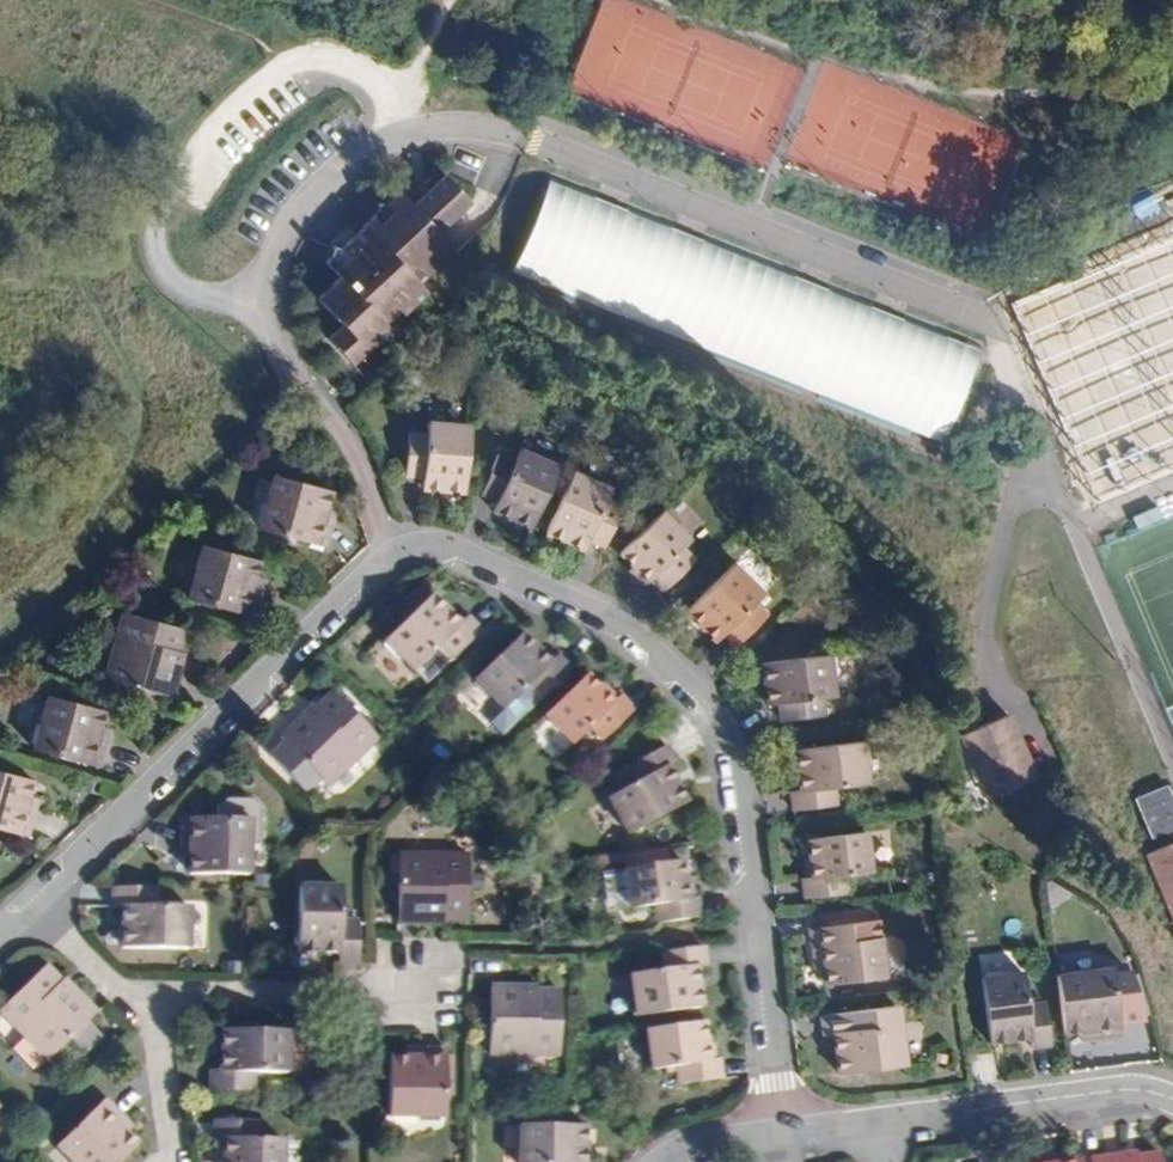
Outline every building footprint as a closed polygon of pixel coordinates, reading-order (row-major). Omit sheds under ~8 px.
[(471,202),(442,171),(407,202),(438,233),(471,202)] [(983,348),(550,180),(513,269),(944,445),(983,348)] [(447,242),(438,233),(407,202),(394,190),(360,224),(375,237),(422,284),(444,262),(435,253),(447,242)] [(430,292),(422,284),(375,237),(335,277),(384,326),(390,332),(430,292)] [(1014,302),(1090,496),(1172,463),(1172,238),(1014,302)] [(350,365),(384,326),(335,277),(307,300),(330,323),(319,334),(350,365)] [(474,497),(481,431),(438,427),(437,437),(417,435),(413,481),(431,482),(431,493),(474,497)] [(526,528),(563,470),(525,448),(518,459),(503,450),(480,488),(496,498),(490,508),(526,528)] [(607,494),(572,475),(541,536),(574,554),(579,545),(595,554),(618,516),(601,506),(607,494)] [(327,530),(335,502),(280,487),(265,541),(329,559),(336,532),(327,530)] [(668,592),(699,561),(688,549),(693,545),(665,516),(621,558),(647,585),(655,578),(668,592)] [(247,600),(255,572),(202,557),(187,610),(252,628),(259,603),(247,600)] [(731,651),(763,620),(749,605),(758,597),(730,568),(681,614),(710,643),(717,636),(731,651)] [(460,619),(431,589),(383,633),(411,664),(434,642),(448,657),(480,627),(467,613),(460,619)] [(167,712),(179,668),(174,666),(180,644),(121,627),(103,693),(113,696),(109,709),(141,718),(145,705),(159,709),(167,712)] [(546,698),(578,669),(566,655),(560,661),(533,631),(483,677),(510,707),(534,685),(546,698)] [(830,696),(826,655),(760,661),(764,703),(775,702),(777,719),(820,715),(819,697),(830,696)] [(611,736),(642,705),(629,692),(622,699),(595,672),(554,711),(580,738),(597,721),(611,736)] [(386,734),(345,689),(327,706),(321,701),(288,732),(333,781),(386,734)] [(155,722),(159,709),(145,705),(141,718),(155,722)] [(90,781),(98,753),(87,750),(94,724),(40,708),(25,762),(90,781)] [(1036,775),(1008,709),(961,730),(989,796),(1036,775)] [(1039,769),(1055,764),(1049,741),(1033,746),(1039,769)] [(856,782),(851,742),(786,748),(790,789),(781,790),(783,809),(824,805),(822,786),(856,782)] [(697,805),(678,767),(685,764),(676,746),(639,765),(647,782),(619,796),(638,834),(697,805)] [(1163,783),(1132,797),(1150,839),(1172,829),(1172,806),(1163,783)] [(24,795),(0,788),(0,846),(19,851),(27,825),(16,822),(24,795)] [(245,869),(245,813),(176,812),(176,839),(187,840),(187,868),(245,869)] [(838,869),(861,867),(857,829),(801,835),(805,874),(796,875),(798,893),(840,889),(838,869)] [(1149,850),(1172,909),(1172,841),(1149,850)] [(469,917),(472,854),(403,851),(401,919),(450,921),(451,916),(469,917)] [(692,887),(688,851),(630,856),(634,895),(661,893),(662,911),(705,907),(703,887),(692,887)] [(206,885),(206,874),(185,874),(185,885),(206,885)] [(185,947),(185,905),(154,905),(154,886),(109,886),(109,905),(119,905),(120,947),(185,947)] [(362,964),(364,920),(347,919),(348,887),(303,886),(303,952),(345,954),(344,964),(362,964)] [(877,970),(872,910),(861,911),(860,897),(812,903),(814,917),(804,918),(806,937),(817,936),(820,975),(877,970)] [(708,994),(702,952),(711,951),(708,933),(666,940),(668,956),(636,961),(642,1002),(708,994)] [(35,984),(52,968),(43,960),(26,977),(35,984)] [(1112,1030),(1105,961),(1046,966),(1053,1025),(1083,1023),(1084,1032),(1112,1030)] [(1044,1038),(1040,995),(1021,997),(1018,966),(977,970),(983,1036),(1025,1032),(1026,1040),(1044,1038)] [(55,998),(69,984),(52,968),(35,984),(55,998)] [(559,1044),(559,982),(537,982),(537,976),(489,976),(489,1043),(559,1044)] [(55,998),(35,984),(26,977),(0,1003),(0,1004),(44,1052),(76,1022),(55,998)] [(94,1009),(69,984),(55,998),(76,1022),(78,1025),(94,1009)] [(893,1058),(889,1018),(856,1021),(854,1001),(814,1005),(816,1025),(823,1025),(827,1064),(893,1058)] [(734,1065),(730,1045),(718,1047),(712,1013),(657,1021),(663,1055),(685,1051),(689,1071),(734,1065)] [(291,1070),(291,1028),(224,1028),(224,1069),(214,1069),(214,1087),(258,1087),(258,1069),(291,1070)] [(446,1111),(447,1044),(418,1044),(418,1052),(392,1051),(392,1111),(446,1111)] [(74,1161),(119,1123),(117,1121),(124,1115),(106,1095),(55,1141),(74,1161)] [(589,1110),(523,1110),(523,1150),(556,1150),(556,1161),(597,1161),(597,1150),(589,1150),(589,1110)] [(284,1136),(259,1136),(259,1117),(216,1117),(216,1136),(228,1136),(228,1161),(284,1161),(284,1136)] [(136,1142),(119,1123),(74,1161),(113,1161),(136,1142)] [(1149,1137),(1128,1139),(1128,1138),(1081,1143),(1084,1161),(1153,1161),(1149,1137)] [(1066,1158),(1039,1161),(1037,1151),(1010,1154),(1011,1161),(1066,1161),(1066,1158)]
